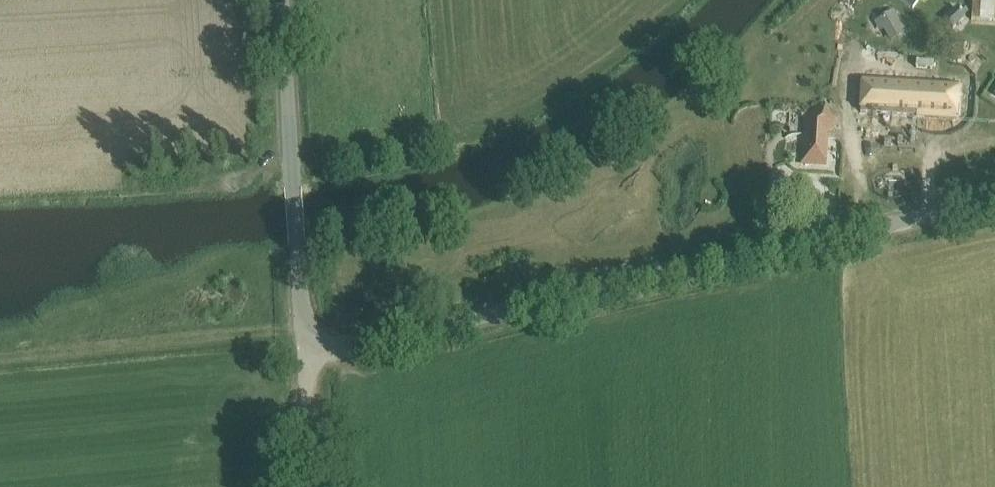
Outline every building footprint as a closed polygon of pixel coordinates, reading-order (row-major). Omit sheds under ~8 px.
[(974,22),(994,23),(994,0),(975,0),(974,22)] [(957,9),(945,20),(953,29),(965,18),(963,16),(968,12),(964,7),(959,11),(957,9)] [(893,13),(877,22),(882,29),(885,27),(892,39),(904,32),(893,13)] [(862,81),(860,113),(955,119),(957,87),(862,81)] [(801,164),(825,165),(827,131),(836,126),(823,105),(804,117),(803,128),(806,129),(806,135),(803,135),(801,164)]
